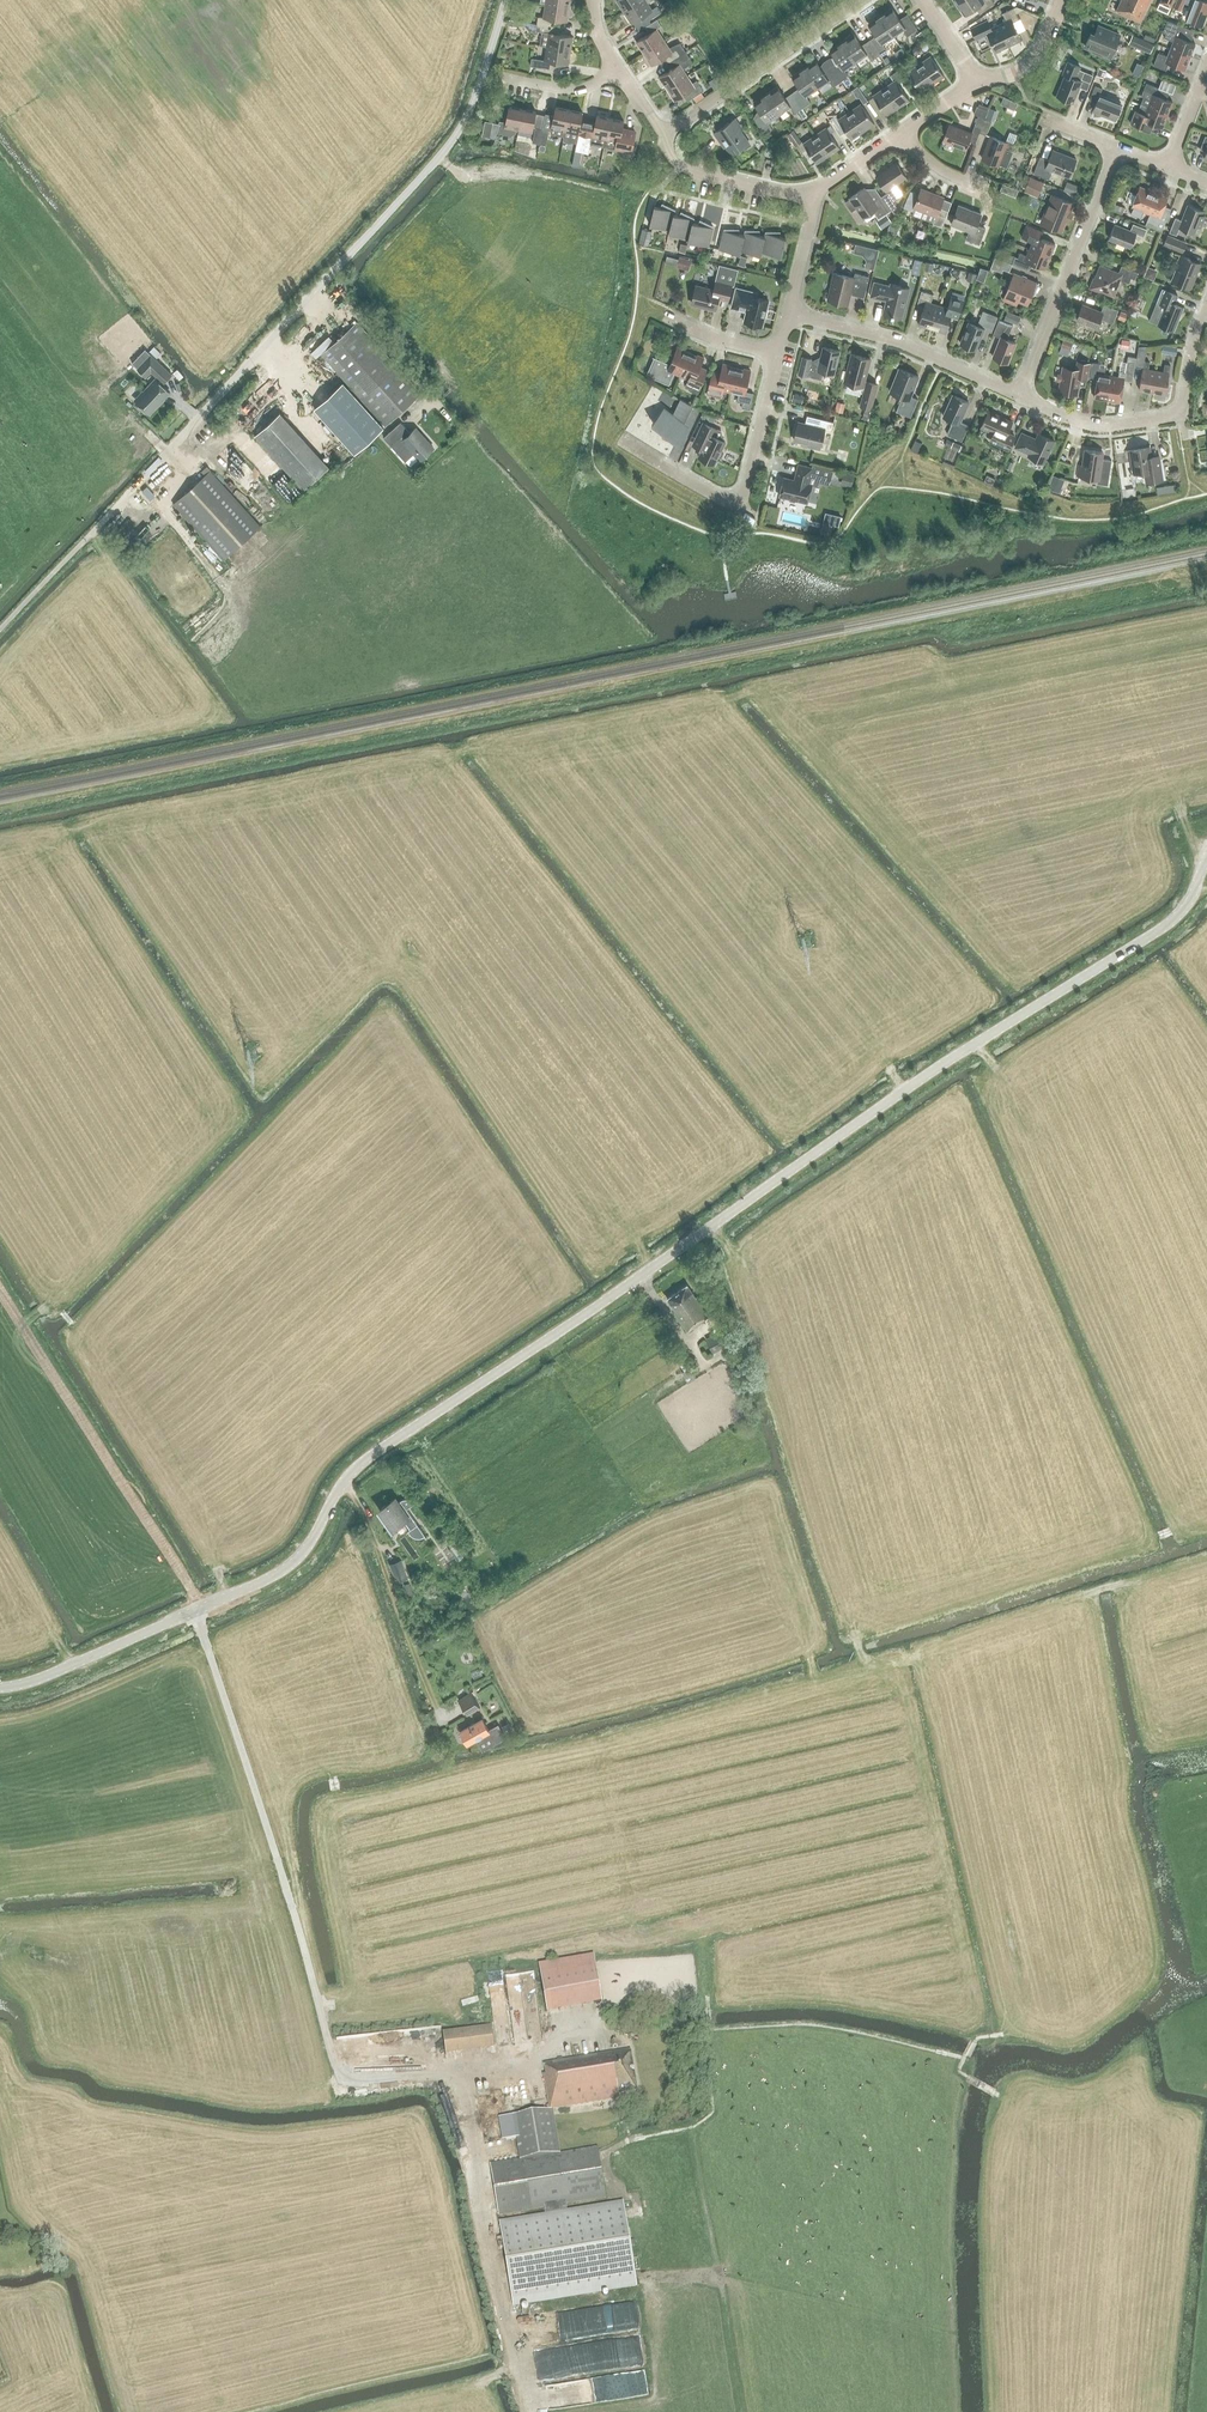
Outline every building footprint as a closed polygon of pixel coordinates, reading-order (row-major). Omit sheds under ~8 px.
[(616,0),(624,12),(642,0),(617,0),(616,0)] [(632,23),(645,14),(649,20),(662,12),(658,5),(652,9),(645,0),(642,0),(624,12),(632,23)] [(965,15),(976,7),(980,13),(995,3),(993,0),(962,0),(957,4),(965,15)] [(1116,11),(1140,22),(1150,0),(1121,0),(1116,11)] [(1158,3),(1170,8),(1174,0),(1159,0),(1158,3)] [(1204,0),(1177,0),(1174,7),(1180,10),(1184,2),(1191,5),(1185,20),(1202,26),(1206,14),(1206,1),(1204,0)] [(670,1),(664,5),(668,11),(674,7),(670,1)] [(567,21),(569,7),(546,4),(543,17),(538,17),(537,24),(544,25),(551,26),(552,19),(567,21)] [(917,29),(907,14),(899,20),(892,8),(880,16),(893,36),(903,29),(907,36),(917,29)] [(1009,46),(1021,40),(1013,22),(1019,19),(1013,8),(1002,13),(1006,21),(999,24),(1009,46)] [(882,44),(893,36),(880,16),(869,24),(876,35),(869,41),(879,56),(887,50),(882,44)] [(644,53),(664,40),(657,29),(661,26),(657,19),(645,27),(649,33),(636,42),(644,53)] [(1009,46),(999,24),(991,28),(987,20),(970,28),(976,39),(987,34),(996,52),(1009,46)] [(1174,41),(1171,49),(1190,56),(1195,43),(1188,41),(1192,30),(1167,20),(1163,32),(1166,33),(1164,38),(1174,41)] [(559,27),(551,26),(544,25),(537,24),(536,31),(541,32),(539,45),(547,46),(547,47),(570,50),(572,36),(558,34),(559,27)] [(1102,53),(1110,57),(1119,35),(1098,26),(1095,35),(1091,33),(1085,46),(1093,50),(1092,52),(1101,56),(1102,53)] [(925,38),(920,31),(914,35),(919,42),(925,38)] [(1154,44),(1132,33),(1127,43),(1149,53),(1154,44)] [(879,56),(869,41),(861,46),(853,34),(842,42),(855,62),(866,54),(871,61),(879,56)] [(1146,34),(1144,38),(1153,42),(1155,37),(1146,34)] [(672,46),(669,48),(664,40),(644,53),(652,65),(664,57),(668,63),(685,52),(679,42),(672,46)] [(844,70),(855,62),(842,42),(830,50),(838,61),(831,67),(841,82),(848,76),(844,70)] [(568,64),(570,50),(547,47),(545,60),(532,58),(531,66),(552,69),(553,62),(568,64)] [(915,55),(920,51),(917,47),(911,51),(915,55)] [(902,48),(894,53),(898,58),(905,53),(902,48)] [(1185,69),(1190,56),(1171,49),(1168,56),(1158,53),(1153,65),(1166,70),(1169,63),(1185,69)] [(687,76),(682,69),(692,62),(685,52),(668,63),(672,69),(659,77),(667,89),(687,76)] [(890,61),(887,56),(882,59),(885,65),(890,61)] [(919,64),(933,83),(944,76),(931,56),(919,64)] [(841,82),(831,67),(823,72),(815,60),(804,68),(817,88),(828,80),(833,87),(841,82)] [(1093,75),(1080,69),(1081,67),(1069,62),(1064,74),(1066,75),(1057,96),(1072,102),(1079,86),(1087,90),(1093,75)] [(921,91),(933,83),(919,64),(907,72),(921,91)] [(805,96),(817,88),(804,68),(792,76),(800,88),(792,93),(802,108),(810,103),(805,96)] [(1106,71),(1099,68),(1095,75),(1103,78),(1106,71)] [(909,99),(898,83),(904,80),(897,70),(889,76),(893,82),(884,88),(898,107),(909,99)] [(696,80),(691,83),(687,76),(667,89),(675,100),(687,92),(691,99),(703,91),(696,80)] [(713,88),(714,89),(722,84),(720,81),(712,86),(713,88)] [(1141,104),(1167,115),(1173,101),(1156,95),(1159,88),(1146,83),(1141,96),(1144,97),(1141,104)] [(1100,95),(1102,88),(1095,85),(1090,100),(1096,102),(1093,110),(1115,119),(1122,103),(1100,95)] [(802,108),(792,93),(785,98),(777,87),(766,95),(779,114),(790,107),(795,113),(802,108)] [(884,88),(873,96),(886,115),(898,107),(884,88)] [(863,94),(859,97),(864,104),(868,101),(863,94)] [(767,122),(779,114),(766,95),(754,103),(762,114),(754,119),(764,134),(772,129),(767,122)] [(1001,104),(1007,107),(1010,99),(1004,97),(1001,104)] [(823,110),(828,118),(837,112),(832,104),(823,110)] [(849,111),(863,131),(874,123),(861,104),(849,111)] [(1162,128),(1167,115),(1141,104),(1138,112),(1136,111),(1131,123),(1149,130),(1152,124),(1162,128)] [(518,130),(523,109),(509,106),(506,122),(500,120),(499,124),(492,123),(489,138),(496,139),(497,133),(511,136),(515,133),(516,129),(518,130)] [(985,118),(988,110),(977,106),(974,114),(978,116),(972,133),(949,125),(943,140),(966,149),(969,141),(975,143),(979,132),(985,118)] [(565,131),(569,110),(555,107),(551,128),(552,128),(551,134),(564,136),(565,131)] [(523,109),(518,130),(532,133),(533,127),(536,113),(536,112),(523,109)] [(564,136),(563,140),(577,143),(575,151),(582,153),(587,128),(588,122),(581,120),(583,112),(569,110),(565,131),(564,136)] [(851,139),(863,131),(849,111),(838,119),(851,139)] [(587,128),(582,153),(584,153),(589,154),(591,144),(604,146),(610,118),(597,115),(595,123),(588,122),(587,128)] [(622,130),(624,121),(610,118),(604,146),(631,152),(635,132),(622,130)] [(985,118),(979,132),(986,135),(991,120),(985,118)] [(738,128),(740,127),(735,119),(714,133),(721,143),(723,142),(732,154),(738,150),(740,151),(749,142),(738,128)] [(535,127),(532,142),(539,144),(542,129),(535,127)] [(828,155),(839,147),(826,128),(814,135),(828,155)] [(542,129),(539,144),(546,145),(549,130),(542,129)] [(801,141),(793,129),(786,134),(795,146),(801,141)] [(816,163),(828,155),(814,135),(803,143),(816,163)] [(1012,142),(1007,140),(1006,142),(991,136),(982,159),(998,165),(999,163),(1006,166),(1012,152),(1009,151),(1012,142)] [(1052,170),(1069,177),(1076,159),(1053,149),(1049,160),(1040,156),(1034,173),(1049,179),(1052,170)] [(890,187),(906,176),(896,163),(876,176),(886,190),(887,193),(881,197),(890,211),(896,207),(893,202),(898,199),(890,187)] [(1038,195),(1043,183),(1030,178),(1026,190),(1038,195)] [(1063,191),(1077,196),(1081,187),(1067,182),(1063,191)] [(1003,183),(1000,190),(1006,192),(1009,185),(1003,183)] [(1160,195),(1160,194),(1148,189),(1147,190),(1139,187),(1132,206),(1149,213),(1145,224),(1162,231),(1171,208),(1164,206),(1167,198),(1160,195)] [(890,211),(881,197),(873,202),(864,188),(850,197),(851,198),(845,202),(851,211),(857,208),(863,218),(872,211),(878,219),(886,214),(890,211)] [(921,188),(914,207),(915,208),(936,216),(933,223),(933,224),(942,227),(948,211),(952,202),(943,199),(943,197),(921,188)] [(1042,222),(1061,230),(1072,202),(1053,195),(1049,204),(1048,205),(1045,211),(1046,213),(1042,222)] [(1122,214),(1125,207),(1113,203),(1110,210),(1122,214)] [(673,214),(674,214),(675,210),(667,205),(665,209),(654,206),(650,225),(669,230),(673,214)] [(976,225),(981,213),(959,205),(951,224),(969,231),(966,239),(980,244),(985,229),(976,225)] [(1201,215),(1203,211),(1188,205),(1182,220),(1175,217),(1169,232),(1177,235),(1180,227),(1194,233),(1197,225),(1200,226),(1204,216),(1201,215)] [(692,222),(693,223),(694,218),(686,214),(684,217),(674,214),(673,214),(669,230),(668,233),(688,238),(692,222)] [(886,214),(878,219),(875,221),(881,229),(891,222),(886,214)] [(687,242),(708,247),(713,226),(705,222),(703,225),(693,223),(692,222),(688,238),(687,242)] [(897,225),(892,223),(888,233),(893,235),(897,225)] [(1144,236),(1147,229),(1133,223),(1130,231),(1114,224),(1109,238),(1131,247),(1136,233),(1144,236)] [(1055,243),(1040,237),(1043,231),(1026,224),(1021,237),(1033,241),(1030,248),(1050,256),(1055,243)] [(651,231),(641,228),(638,243),(648,245),(651,231)] [(745,235),(744,235),(734,233),(734,229),(725,229),(720,249),(740,254),(741,251),(745,235)] [(765,237),(765,236),(754,234),(754,230),(745,230),(744,235),(745,235),(741,251),(761,256),(762,252),(765,237)] [(762,252),(781,257),(786,238),(775,235),(775,231),(766,232),(765,236),(765,237),(762,252)] [(1182,251),(1186,242),(1168,235),(1164,244),(1182,251)] [(686,244),(680,243),(678,252),(684,253),(686,244)] [(1015,257),(1012,263),(1026,269),(1029,262),(1035,264),(1045,268),(1050,256),(1030,248),(1027,255),(1020,252),(1018,257),(1015,256),(1015,257)] [(863,256),(865,259),(869,261),(872,258),(873,255),(871,252),(867,251),(865,253),(863,256)] [(678,258),(666,255),(665,262),(676,265),(678,258)] [(741,255),(739,265),(745,267),(747,257),(741,255)] [(1171,280),(1191,288),(1201,263),(1180,255),(1175,268),(1176,269),(1171,280)] [(691,259),(679,256),(676,266),(688,270),(691,259)] [(1012,264),(994,257),(990,268),(1001,272),(1002,269),(1009,272),(1012,264)] [(933,263),(925,261),(923,270),(931,271),(933,263)] [(1135,279),(1138,272),(1121,266),(1119,273),(1100,265),(1095,278),(1093,277),(1089,288),(1100,293),(1100,291),(1113,296),(1120,279),(1129,283),(1131,278),(1135,279)] [(1157,272),(1147,269),(1144,276),(1154,280),(1157,272)] [(976,274),(968,271),(966,280),(974,282),(976,274)] [(828,300),(847,305),(850,294),(864,298),(869,277),(855,273),(854,278),(834,273),(828,300)] [(1003,300),(1016,305),(1018,301),(1027,304),(1032,294),(1034,295),(1039,283),(1014,273),(1003,300)] [(692,303),(715,309),(718,298),(728,301),(732,285),(716,281),(714,290),(696,286),(692,303)] [(883,314),(901,318),(909,288),(890,284),(890,286),(874,282),(870,297),(886,301),(883,314)] [(766,310),(769,301),(756,298),(757,293),(736,288),(731,307),(743,310),(744,307),(747,307),(744,322),(762,327),(765,315),(762,314),(763,309),(766,310)] [(1158,324),(1173,330),(1183,307),(1174,303),(1178,295),(1162,288),(1156,302),(1165,306),(1158,324)] [(939,306),(931,303),(933,294),(921,291),(917,305),(924,308),(918,324),(932,329),(939,306)] [(939,306),(932,329),(946,333),(951,317),(957,319),(958,318),(962,303),(963,300),(951,296),(950,300),(948,308),(939,306)] [(1096,329),(1100,318),(1113,323),(1118,310),(1104,304),(1101,312),(1082,304),(1077,319),(1089,324),(1089,326),(1096,329)] [(1117,318),(1125,321),(1128,313),(1121,310),(1117,318)] [(991,332),(997,317),(983,311),(977,326),(969,323),(961,344),(975,350),(983,329),(991,332)] [(1007,311),(1004,319),(1018,324),(1021,316),(1007,311)] [(1007,339),(1013,324),(999,319),(993,335),(1001,338),(993,357),(1008,363),(1016,343),(1007,339)] [(385,426),(421,394),(357,322),(321,354),(385,426)] [(1120,347),(1129,348),(1131,340),(1122,338),(1120,347)] [(1072,342),(1063,339),(1060,345),(1070,349),(1072,342)] [(1162,352),(1176,355),(1177,347),(1163,345),(1162,352)] [(154,346),(149,352),(151,353),(157,359),(162,353),(154,346)] [(656,358),(649,374),(663,380),(664,380),(668,370),(674,373),(681,376),(690,353),(684,350),(684,349),(678,346),(670,364),(653,356),(653,357),(654,357),(656,358)] [(1150,362),(1144,361),(1147,346),(1139,346),(1135,368),(1143,369),(1139,390),(1152,392),(1156,371),(1148,369),(1150,362)] [(834,374),(839,351),(823,347),(819,363),(811,361),(811,359),(802,357),(798,374),(821,379),(823,372),(834,374)] [(169,392),(162,385),(173,374),(157,359),(151,353),(150,354),(145,349),(131,363),(136,368),(147,378),(152,372),(157,378),(136,401),(149,413),(169,392)] [(697,394),(708,370),(700,366),(704,358),(697,355),(697,356),(690,353),(681,376),(688,379),(685,386),(690,388),(690,390),(697,394)] [(870,359),(852,354),(844,382),(863,387),(870,359)] [(1132,381),(1136,358),(1128,356),(1125,372),(1119,371),(1118,377),(1111,376),(1107,400),(1120,402),(1124,380),(1132,381)] [(1060,391),(1076,394),(1079,377),(1087,378),(1089,363),(1078,361),(1076,369),(1064,367),(1060,391)] [(1100,367),(1100,364),(1092,362),(1089,377),(1097,378),(1094,397),(1107,400),(1111,376),(1104,375),(1105,368),(1100,367)] [(731,392),(736,368),(729,367),(730,365),(723,364),(721,372),(713,370),(707,394),(721,397),(723,390),(731,392)] [(1169,373),(1170,365),(1165,364),(1163,372),(1156,371),(1152,392),(1166,394),(1169,373)] [(736,368),(731,392),(738,394),(737,401),(742,403),(741,407),(750,409),(754,393),(746,391),(751,370),(744,369),(743,370),(736,368)] [(180,380),(182,378),(184,376),(178,369),(176,370),(173,373),(180,380)] [(918,377),(918,376),(899,369),(900,370),(892,392),(890,391),(890,392),(902,397),(896,411),(911,417),(918,399),(909,396),(917,376),(918,377)] [(343,382),(314,409),(355,454),(384,427),(343,382)] [(860,405),(871,408),(877,385),(866,382),(860,405)] [(802,403),(804,395),(794,393),(792,401),(802,403)] [(969,402),(953,395),(943,417),(953,421),(947,434),(961,440),(968,425),(960,421),(969,402)] [(700,397),(694,396),(692,404),(697,405),(700,397)] [(677,442),(689,426),(685,422),(693,406),(680,399),(672,415),(664,408),(652,423),(664,432),(662,437),(675,443),(676,441),(677,442)] [(844,403),(836,401),(834,411),(842,413),(844,403)] [(1007,433),(1012,422),(988,411),(981,427),(993,433),(989,441),(1008,450),(1015,436),(1007,433)] [(715,416),(703,412),(701,418),(713,422),(715,416)] [(254,436),(303,490),(329,467),(280,413),(254,436)] [(831,431),(834,422),(807,416),(805,424),(798,422),(793,439),(810,443),(809,447),(820,450),(825,430),(831,431)] [(434,447),(416,427),(410,432),(401,422),(383,437),(405,462),(415,453),(421,459),(434,447)] [(694,442),(692,446),(702,450),(699,457),(707,461),(708,460),(715,463),(718,456),(720,457),(721,457),(723,452),(723,450),(721,450),(725,442),(723,441),(718,438),(721,431),(714,428),(703,423),(696,438),(694,442)] [(1044,463),(1054,441),(1038,434),(1035,440),(1031,438),(1032,437),(1022,433),(1015,447),(1029,454),(1028,456),(1044,463)] [(958,451),(961,445),(946,438),(943,445),(958,451)] [(1151,456),(1149,447),(1130,450),(1134,473),(1144,472),(1146,482),(1163,479),(1159,455),(1151,456)] [(1097,483),(1108,485),(1111,460),(1101,459),(1103,452),(1085,449),(1082,466),(1078,465),(1077,476),(1098,479),(1097,483)] [(1013,462),(1007,459),(1003,466),(1009,469),(1013,462)] [(830,485),(833,470),(812,465),(811,467),(798,464),(794,480),(784,478),(779,496),(788,498),(790,501),(794,502),(797,500),(807,502),(811,485),(818,486),(819,482),(830,485)] [(202,471),(206,475),(210,471),(211,470),(207,465),(202,471)] [(173,504),(223,559),(260,526),(210,471),(206,475),(173,504)] [(851,487),(854,474),(844,471),(841,485),(851,487)] [(996,478),(987,474),(983,482),(993,486),(996,478)] [(1063,480),(1052,476),(1048,488),(1058,492),(1063,480)] [(1158,494),(1177,491),(1176,484),(1157,487),(1158,494)] [(839,527),(841,516),(826,513),(821,532),(830,534),(832,525),(839,527)] [(703,1320),(711,1314),(697,1296),(695,1297),(687,1285),(667,1299),(676,1311),(674,1312),(688,1332),(704,1321),(703,1320)] [(713,1334),(706,1338),(714,1353),(720,1350),(730,1345),(731,1344),(724,1329),(713,1334)] [(720,1350),(725,1358),(734,1353),(730,1345),(720,1350)] [(685,1361),(680,1365),(684,1371),(683,1371),(689,1383),(696,1379),(691,1369),(685,1361)] [(400,1501),(398,1502),(395,1498),(380,1509),(393,1528),(404,1520),(410,1529),(408,1531),(409,1531),(410,1533),(411,1534),(412,1535),(413,1535),(413,1536),(415,1537),(417,1537),(418,1537),(420,1537),(421,1537),(423,1537),(424,1537),(425,1535),(427,1537),(428,1537),(407,1508),(414,1503),(414,1502),(413,1503),(412,1501),(411,1500),(410,1499),(409,1499),(408,1498),(406,1498),(405,1498),(403,1498),(402,1499),(401,1500),(400,1499),(400,1501)] [(443,1550),(451,1564),(464,1556),(457,1543),(443,1550)] [(408,1578),(401,1559),(389,1564),(396,1582),(405,1579),(408,1578)] [(468,1715),(480,1708),(470,1692),(458,1700),(468,1715)] [(499,1727),(498,1726),(489,1731),(482,1719),(461,1731),(468,1743),(477,1738),(483,1749),(504,1736),(499,1727)] [(509,1722),(502,1726),(506,1734),(514,1730),(509,1722)] [(601,2004),(593,1955),(538,1964),(546,2013),(601,2004)] [(514,2043),(544,2041),(539,1980),(509,1982),(514,2043)] [(443,2033),(446,2054),(494,2048),(491,2027),(443,2033)] [(619,2094),(637,2091),(630,2049),(544,2064),(546,2075),(544,2075),(550,2110),(552,2110),(619,2098),(619,2094)] [(519,2160),(559,2153),(552,2110),(550,2110),(512,2116),(519,2160)] [(565,2204),(606,2197),(598,2147),(559,2153),(519,2160),(491,2165),(499,2215),(543,2207),(545,2217),(500,2225),(514,2305),(637,2284),(623,2204),(567,2213),(565,2204)] [(10,2251),(13,2264),(21,2262),(18,2250),(10,2251)] [(647,2368),(597,2376),(601,2400),(651,2393),(647,2368)]
